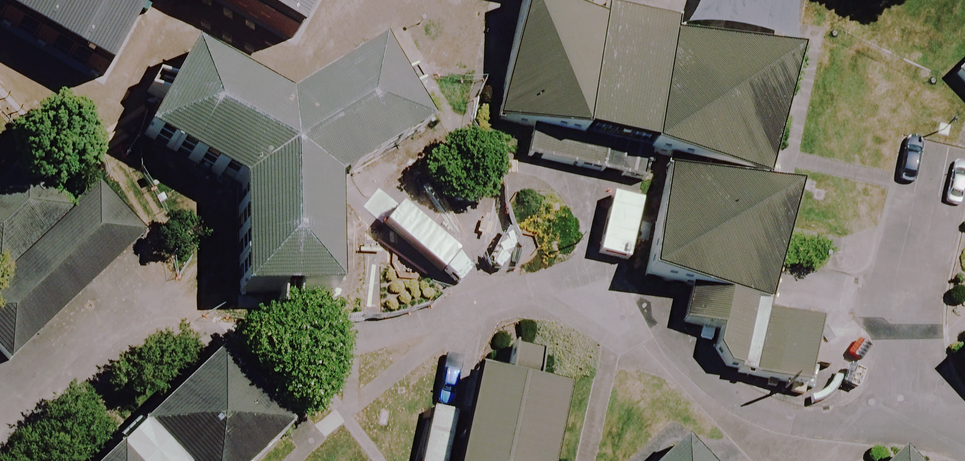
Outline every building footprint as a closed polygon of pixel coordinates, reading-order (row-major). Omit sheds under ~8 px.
[(574,0),(508,0),(484,106),(775,170),(802,50),(574,0)] [(239,178),(234,283),(334,289),(340,188),(432,127),(376,43),(288,101),(185,48),(143,130),(239,178)] [(947,77),(964,96),(964,61),(947,77)] [(795,193),(674,166),(650,271),(771,298),(795,193)] [(153,232),(100,176),(0,270),(0,364),(6,370),(153,232)] [(817,319),(721,298),(704,374),(800,396),(817,319)] [(207,351),(131,423),(167,460),(257,460),(286,434),(207,351)] [(572,388),(469,368),(451,460),(558,460),(572,388)] [(680,439),(656,460),(702,460),(680,439)] [(99,451),(88,460),(108,460),(99,451)]
